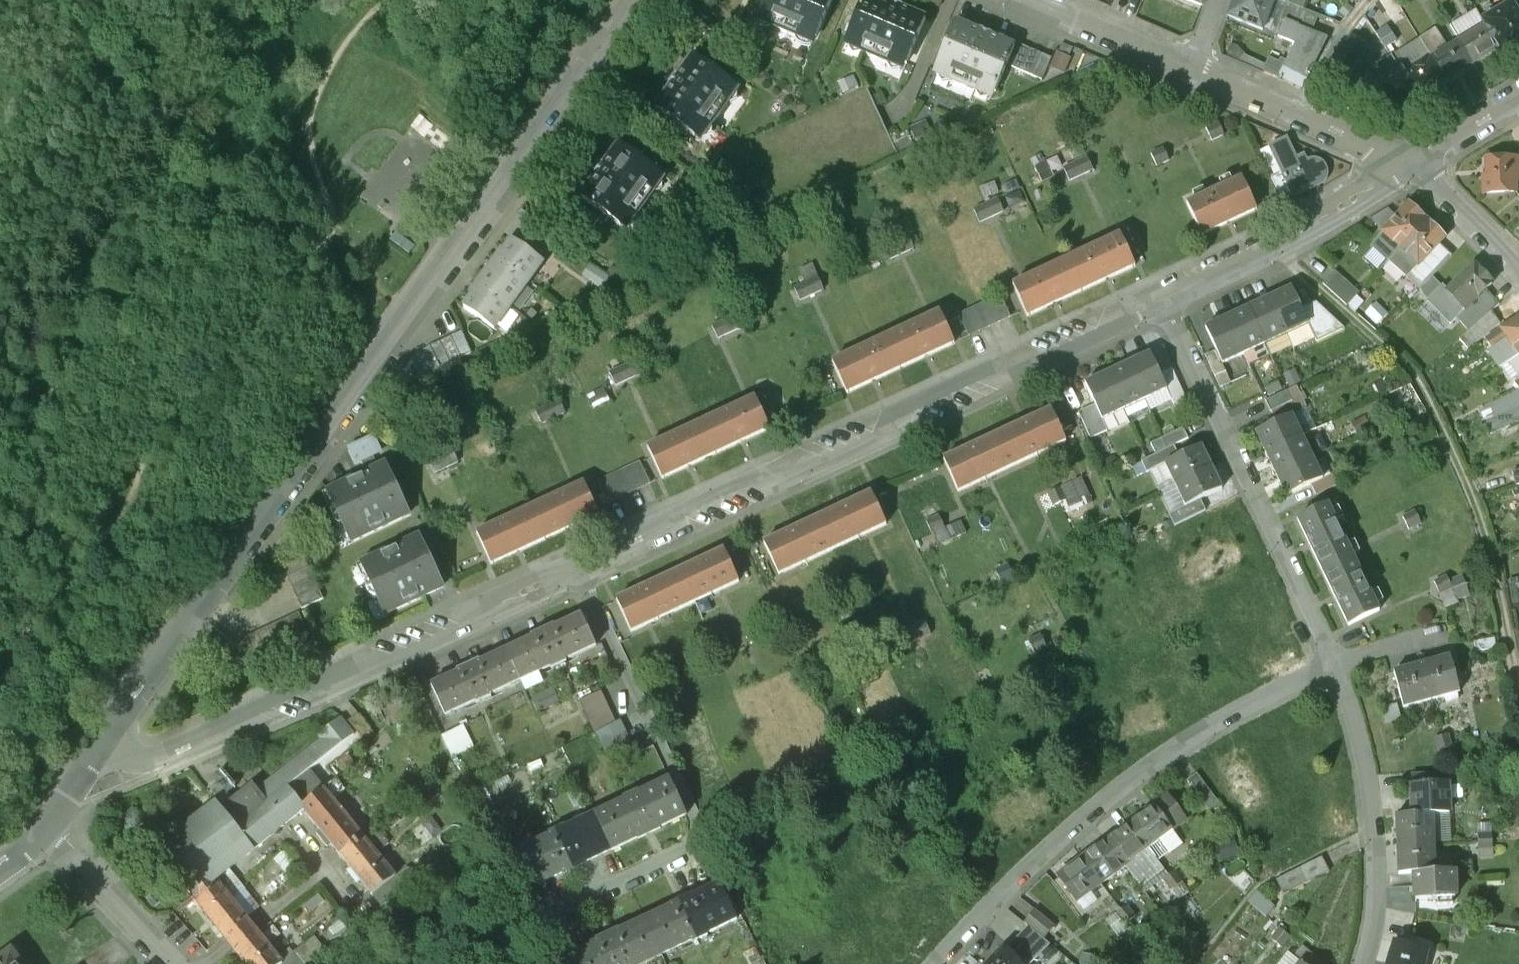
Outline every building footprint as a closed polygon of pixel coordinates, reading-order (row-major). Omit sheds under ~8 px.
[(756,11),(773,18),(770,25),(796,36),(799,30),(816,37),(832,0),(761,0),(756,11)] [(882,0),(863,0),(847,37),(864,45),(861,51),(887,62),(889,56),(906,63),(925,19),(901,8),(902,7),(891,2),(890,4),(882,0)] [(1228,16),(1263,30),(1275,0),(1235,0),(1228,16)] [(1288,4),(1296,7),(1305,10),(1308,0),(1279,0),(1288,4)] [(1484,20),(1503,51),(1518,42),(1518,15),(1512,3),(1484,20)] [(1312,32),(1290,24),(1296,7),(1288,4),(1281,21),(1285,22),(1278,37),(1295,44),(1284,67),(1307,79),(1328,39),(1312,32)] [(1305,10),(1296,7),(1290,24),(1312,32),(1319,16),(1305,10)] [(1485,24),(1458,40),(1473,64),(1499,48),(1501,52),(1503,51),(1484,20),(1483,20),(1485,24)] [(979,31),(955,21),(936,65),(953,72),(950,79),(976,90),(978,83),(995,91),(1014,46),(990,36),(991,35),(980,30),(979,31)] [(1458,40),(1430,56),(1445,80),(1473,64),(1458,40)] [(1020,44),(1010,66),(1021,71),(1030,49),(1020,44)] [(1068,70),(1077,56),(1064,48),(1056,62),(1068,70)] [(1030,49),(1021,71),(1031,75),(1041,53),(1030,49)] [(1041,53),(1031,75),(1042,80),(1051,58),(1041,53)] [(733,84),(693,56),(678,77),(676,76),(669,86),(671,87),(655,108),(695,137),(705,122),(711,126),(728,103),(722,99),(733,84)] [(1430,56),(1403,73),(1401,69),(1400,70),(1419,102),(1420,101),(1418,97),(1445,80),(1430,56)] [(1419,102),(1400,70),(1372,87),(1391,119),(1419,102)] [(422,114),(414,126),(452,152),(460,141),(422,114)] [(647,146),(628,132),(621,141),(640,155),(647,146)] [(1296,159),(1286,139),(1270,147),(1292,193),(1318,180),(1321,178),(1322,174),(1321,171),(1320,168),(1317,166),(1314,165),(1311,165),(1308,166),(1303,156),(1296,159)] [(619,144),(603,166),(602,165),(594,175),(596,176),(580,197),(620,226),(631,211),(636,215),(653,192),(648,188),(658,173),(619,144)] [(1489,161),(1489,175),(1485,180),(1485,194),(1516,193),(1516,181),(1518,181),(1518,159),(1489,161)] [(1242,178),(1188,204),(1202,234),(1256,209),(1242,178)] [(985,219),(1009,207),(1003,194),(979,205),(985,219)] [(599,219),(576,203),(569,212),(592,229),(599,219)] [(1408,205),(1371,245),(1388,261),(1426,221),(1408,205)] [(592,229),(569,212),(562,222),(585,238),(592,229)] [(1426,221),(1388,261),(1406,277),(1443,237),(1426,221)] [(1120,235),(1013,285),(1027,315),(1134,266),(1120,235)] [(543,262),(513,240),(505,251),(502,250),(494,261),(527,285),(543,262)] [(527,285),(494,261),(478,283),(511,307),(527,285)] [(1474,266),(1447,292),(1465,310),(1491,284),(1474,266)] [(801,284),(809,294),(828,280),(821,270),(801,284)] [(1358,292),(1334,271),(1323,284),(1346,306),(1358,292)] [(511,307),(478,283),(470,295),(472,296),(464,307),(494,330),(511,307)] [(1291,288),(1270,298),(1286,334),(1308,324),(1301,309),(1291,288)] [(1006,290),(966,310),(978,334),(1018,314),(1006,290)] [(1270,298),(1248,308),(1265,344),(1286,334),(1270,298)] [(1484,301),(1469,315),(1476,323),(1491,309),(1484,301)] [(1316,303),(1301,309),(1308,324),(1316,342),(1344,329),(1316,303)] [(1437,304),(1430,310),(1438,319),(1445,312),(1437,304)] [(1248,308),(1227,318),(1244,354),(1265,344),(1248,308)] [(939,313),(833,362),(847,392),(953,343),(939,313)] [(1227,318),(1205,328),(1216,350),(1222,364),(1244,354),(1227,318)] [(1503,331),(1508,338),(1493,349),(1504,366),(1518,357),(1518,320),(1503,331)] [(1503,331),(1487,341),(1492,349),(1493,349),(1508,338),(1503,331)] [(461,332),(451,337),(461,358),(471,353),(461,332)] [(451,337),(440,342),(450,363),(461,358),(451,337)] [(440,342),(429,347),(439,368),(450,363),(440,342)] [(1222,364),(1216,350),(1205,355),(1220,388),(1231,383),(1222,364)] [(1159,374),(1150,353),(1128,364),(1145,400),(1167,390),(1159,374)] [(646,371),(639,357),(611,370),(617,384),(646,371)] [(1145,400),(1128,364),(1107,373),(1124,410),(1145,400)] [(1187,401),(1172,369),(1159,374),(1167,390),(1175,407),(1187,401)] [(1107,373),(1085,383),(1095,406),(1102,420),(1124,410),(1107,373)] [(1296,387),(1287,391),(1292,402),(1271,412),(1276,423),(1291,415),(1306,408),(1296,387)] [(1287,391),(1265,401),(1270,412),(1292,402),(1287,391)] [(542,405),(545,417),(571,410),(568,398),(542,405)] [(755,398),(648,447),(662,478),(769,428),(755,398)] [(1510,403),(1514,412),(1518,410),(1518,399),(1510,403)] [(1061,405),(1051,410),(1061,432),(1072,427),(1061,405)] [(1095,406),(1079,413),(1090,438),(1107,431),(1102,420),(1095,406)] [(1051,410),(944,459),(958,490),(1065,440),(1061,432),(1051,410)] [(1276,423),(1255,433),(1266,454),(1302,437),(1291,415),(1276,423)] [(1183,428),(1150,444),(1156,455),(1188,439),(1183,428)] [(385,464),(378,468),(372,455),(381,451),(374,437),(349,449),(355,463),(360,460),(367,473),(328,492),(328,493),(333,491),(339,504),(334,506),(331,514),(336,525),(345,528),(349,526),(355,538),(351,540),(351,542),(409,515),(385,464)] [(1302,437),(1266,454),(1276,476),(1312,458),(1302,437)] [(1156,455),(1141,462),(1146,473),(1165,464),(1179,457),(1174,446),(1156,455)] [(1179,457),(1165,464),(1175,485),(1212,468),(1201,446),(1179,457)] [(1312,458),(1276,476),(1286,497),(1311,485),(1323,480),(1312,458)] [(1212,468),(1175,485),(1186,507),(1200,500),(1222,489),(1212,468)] [(1323,480),(1311,485),(1316,496),(1337,486),(1332,475),(1323,480)] [(1054,485),(1057,504),(1072,501),(1073,508),(1095,504),(1090,478),(1054,485)] [(584,484),(477,533),(491,564),(598,514),(584,484)] [(871,493),(765,543),(779,573),(885,524),(871,493)] [(1186,507),(1169,515),(1174,526),(1206,511),(1200,500),(1186,507)] [(1378,611),(1327,505),(1297,519),(1348,625),(1378,611)] [(419,537),(362,564),(362,566),(367,564),(373,576),(368,578),(365,587),(370,597),(379,600),(383,598),(389,611),(385,613),(385,615),(443,587),(419,537)] [(724,550),(618,600),(632,630),(738,581),(724,550)] [(304,557),(282,567),(287,578),(309,568),(304,557)] [(309,568),(287,578),(292,588),(314,578),(309,568)] [(1447,602),(1475,598),(1472,573),(1443,577),(1447,602)] [(314,578),(292,588),(297,599),(318,589),(314,578)] [(318,589),(297,599),(301,609),(323,599),(318,589)] [(555,627),(532,637),(533,639),(507,651),(520,680),(550,666),(551,668),(566,661),(565,659),(595,645),(582,616),(555,628),(555,627)] [(267,627),(257,632),(267,654),(277,649),(267,627)] [(1494,639),(1474,643),(1475,653),(1496,650),(1494,639)] [(479,662),(457,672),(458,673),(432,686),(445,715),(475,701),(476,702),(491,696),(490,694),(520,680),(506,651),(480,663),(479,662)] [(1450,657),(1421,665),(1431,701),(1460,693),(1450,657)] [(1421,665),(1393,673),(1403,709),(1431,701),(1421,665)] [(585,696),(595,726),(620,718),(611,688),(585,696)] [(253,790),(224,813),(218,805),(156,851),(192,895),(214,879),(215,879),(275,832),(303,809),(301,808),(324,790),(308,771),(353,735),(340,719),(318,736),(322,740),(256,794),(253,790)] [(619,721),(597,732),(608,754),(630,743),(619,721)] [(463,727),(442,737),(453,759),(473,748),(463,727)] [(1446,773),(1411,774),(1411,786),(1447,784),(1446,773)] [(1217,803),(1194,774),(1185,782),(1208,811),(1217,803)] [(639,794),(624,801),(625,802),(595,816),(611,851),(637,838),(638,839),(660,829),(660,828),(686,815),(670,780),(640,794),(639,794)] [(1413,814),(1395,815),(1396,845),(1434,844),(1433,814),(1448,814),(1447,784),(1411,786),(1413,814)] [(362,837),(324,790),(301,808),(303,809),(320,830),(316,833),(327,846),(330,843),(340,855),(363,838),(362,837)] [(1166,796),(1130,823),(1148,848),(1158,840),(1167,852),(1180,842),(1171,830),(1184,820),(1166,796)] [(595,816),(565,830),(565,829),(550,836),(550,837),(520,851),(537,886),(563,874),(563,875),(586,864),(585,863),(611,851),(595,816)] [(1130,823),(1106,841),(1124,865),(1148,848),(1130,823)] [(375,827),(362,837),(363,838),(340,855),(350,868),(346,870),(357,883),(360,881),(372,895),(395,877),(376,855),(389,844),(375,827)] [(1240,838),(1221,841),(1224,858),(1243,855),(1240,838)] [(1106,841),(1082,858),(1101,883),(1124,865),(1106,841)] [(1434,844),(1396,845),(1398,875),(1414,874),(1435,874),(1435,873),(1434,844)] [(1082,858),(1058,877),(1076,901),(1101,883),(1082,858)] [(1321,858),(1276,880),(1283,894),(1328,872),(1321,858)] [(395,877),(372,895),(382,907),(417,880),(407,868),(395,877)] [(1181,881),(1173,870),(1167,874),(1176,885),(1181,881)] [(690,881),(695,894),(716,884),(711,872),(690,881)] [(1435,874),(1414,874),(1415,901),(1436,900),(1437,906),(1452,905),(1451,899),(1454,899),(1453,873),(1435,873),(1435,874)] [(1176,885),(1167,874),(1162,878),(1170,889),(1176,885)] [(214,879),(192,895),(224,935),(224,936),(225,937),(247,919),(246,918),(231,900),(236,895),(224,880),(218,884),(215,879),(214,879)] [(693,896),(671,907),(671,908),(645,920),(662,955),(691,941),(692,942),(707,935),(706,933),(736,919),(720,884),(694,897),(693,896)] [(1134,917),(1126,906),(1121,910),(1129,921),(1134,917)] [(1053,925),(1035,910),(1024,923),(1027,926),(1042,938),(1053,925)] [(1129,921),(1121,910),(1115,914),(1123,925),(1129,921)] [(247,919),(225,937),(236,951),(247,963),(282,963),(281,962),(258,934),(258,933),(247,919)] [(596,942),(597,943),(571,955),(575,963),(642,963),(662,955),(645,920),(619,932),(619,931),(596,942)] [(1008,945),(1026,963),(1029,963),(1049,944),(1042,938),(1027,926),(1008,945)] [(1278,928),(1271,938),(1276,942),(1284,932),(1278,928)] [(1284,932),(1276,942),(1281,946),(1289,936),(1284,932)] [(1393,941),(1388,958),(1386,963),(1425,963),(1429,952),(1393,941)] [(1003,947),(986,963),(1019,963),(1003,947)] [(281,962),(282,963),(302,963),(293,952),(281,962)] [(0,961),(0,963),(19,963),(12,953),(0,961)]
